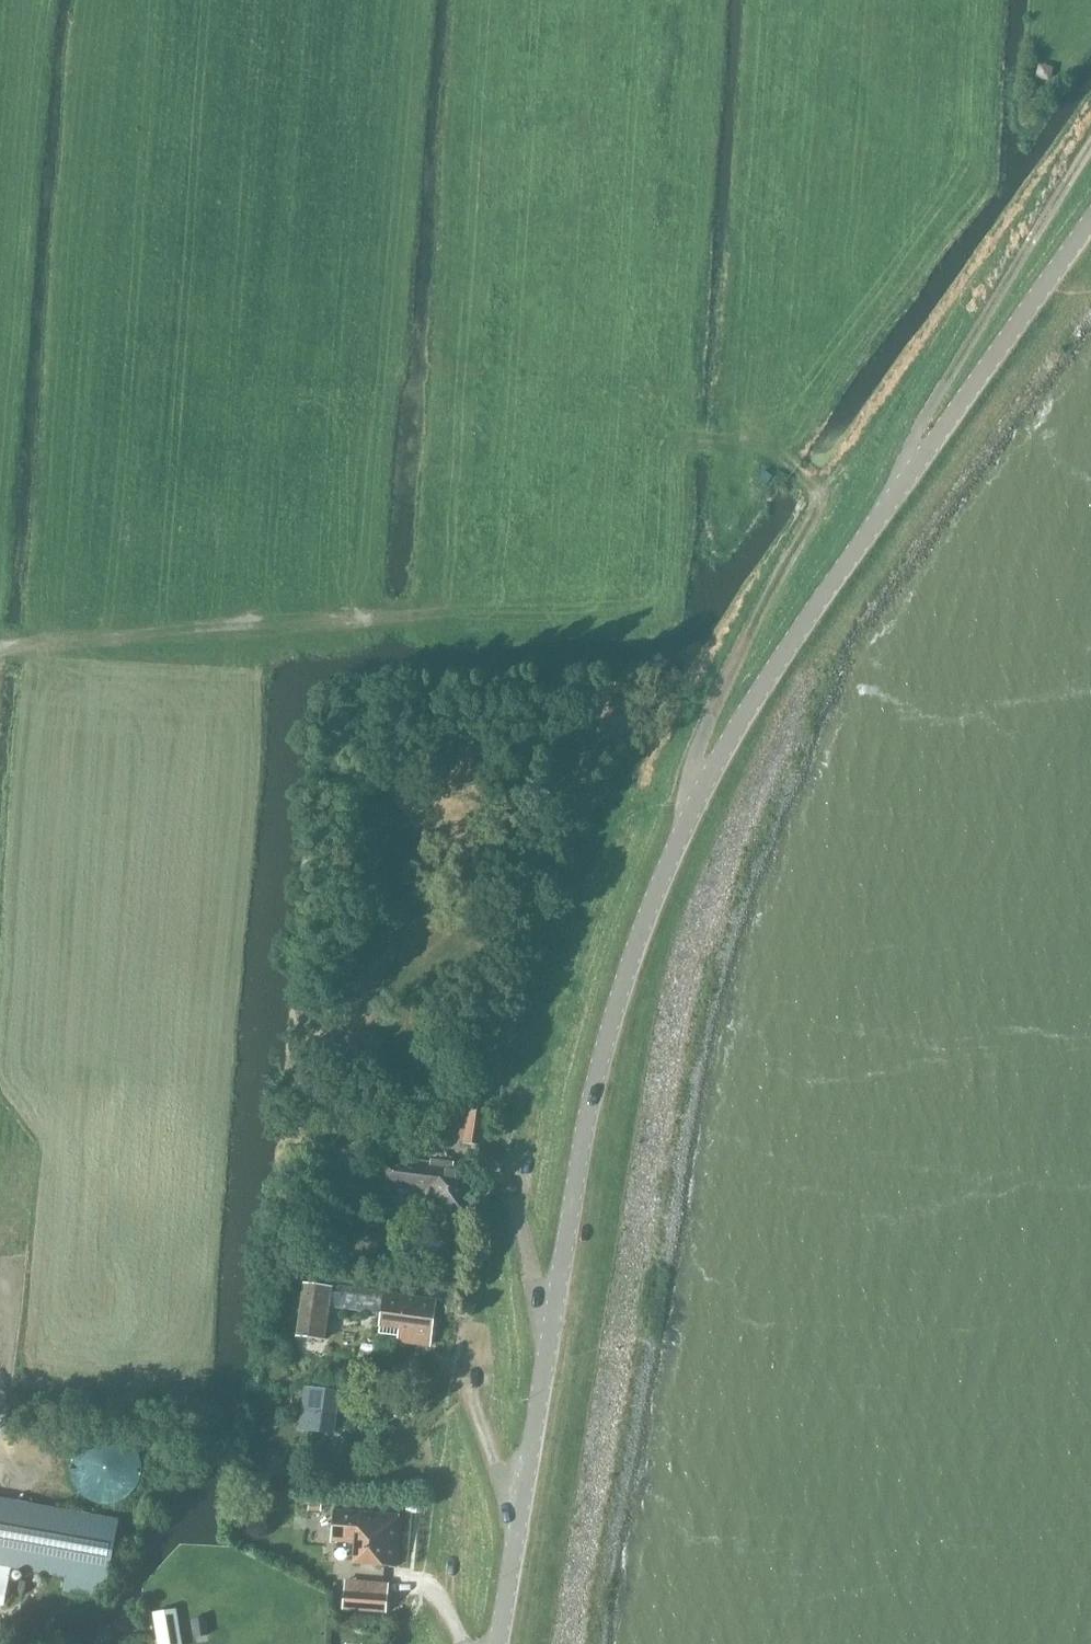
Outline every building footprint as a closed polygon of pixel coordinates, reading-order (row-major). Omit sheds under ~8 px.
[(448,1140),(482,1145),(487,1112),(452,1107),(448,1140)] [(402,1196),(410,1190),(426,1192),(424,1211),(467,1217),(470,1195),(477,1196),(480,1175),(453,1172),(454,1163),(430,1160),(430,1162),(382,1156),(378,1186),(396,1188),(402,1196)] [(305,1285),(298,1337),(325,1340),(329,1307),(382,1315),(379,1333),(398,1336),(398,1340),(431,1345),(436,1302),(385,1295),(385,1292),(332,1284),(331,1288),(305,1285)] [(307,1390),(305,1401),(312,1402),(308,1428),(333,1432),(338,1394),(307,1390)] [(141,1475),(142,1468),(141,1461),(139,1454),(136,1448),(132,1443),(126,1439),(120,1436),(114,1434),(107,1433),(100,1434),(93,1436),(87,1439),(82,1443),(77,1448),(74,1455),(72,1461),(72,1468),(72,1475),(74,1481),(77,1487),(82,1493),(87,1497),(93,1500),(100,1502),(107,1503),(114,1502),(120,1500),(126,1497),(132,1493),(136,1487),(139,1481),(141,1475)] [(94,1597),(95,1592),(103,1594),(104,1585),(107,1585),(119,1520),(0,1499),(0,1565),(10,1567),(66,1577),(63,1592),(94,1597)] [(396,1568),(400,1515),(334,1509),(331,1541),(355,1543),(353,1564),(396,1568)] [(345,1590),(343,1609),(387,1613),(387,1611),(389,1593),(345,1590)] [(167,1595),(143,1598),(144,1609),(168,1606),(167,1595)] [(153,1613),(158,1643),(183,1643),(177,1609),(153,1613)] [(208,1635),(205,1617),(192,1619),(195,1637),(208,1635)]
